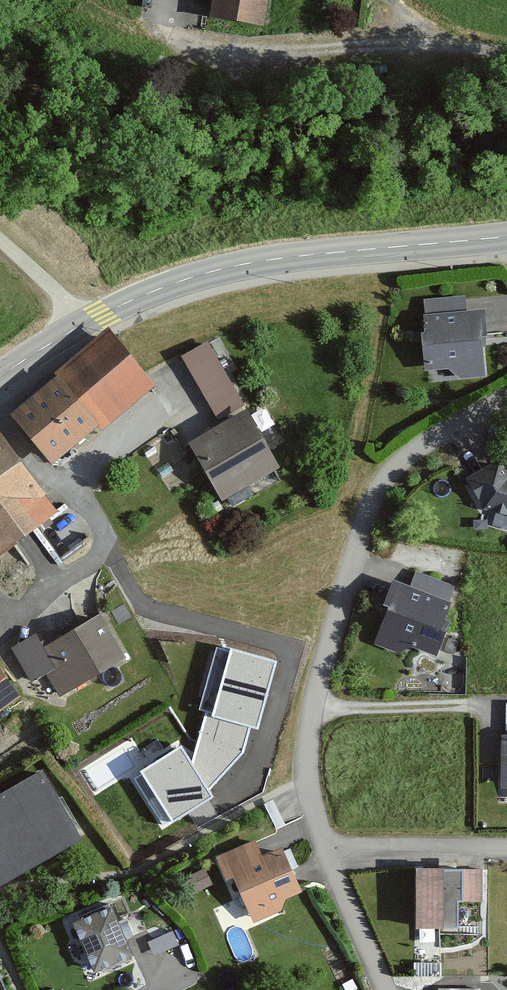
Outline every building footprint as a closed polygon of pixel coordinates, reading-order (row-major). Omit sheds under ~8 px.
[(215,19),(268,26),(272,0),(218,0),(215,19)] [(460,298),(423,299),(426,369),(448,368),(459,379),(483,378),(480,311),(460,312),(460,298)] [(116,332),(59,378),(99,430),(158,387),(116,332)] [(179,350),(213,413),(242,398),(208,335),(179,350)] [(99,430),(59,378),(10,416),(51,468),(99,430)] [(242,409),(184,442),(219,503),(277,469),(242,409)] [(0,435),(0,556),(58,514),(0,435)] [(469,476),(486,503),(506,510),(506,474),(498,459),(469,476)] [(461,601),(397,576),(371,646),(397,655),(414,647),(440,657),(461,601)] [(37,635),(11,650),(31,683),(49,672),(64,699),(130,660),(102,613),(44,647),(37,635)] [(277,661),(231,649),(212,717),(251,728),(258,729),(277,661)] [(22,699),(0,667),(0,715),(22,699)] [(251,728),(212,717),(204,715),(191,762),(210,791),(245,753),(251,728)] [(181,746),(140,771),(172,823),(213,797),(210,791),(191,762),(181,746)] [(0,798),(0,883),(80,838),(43,773),(0,798)] [(255,846),(225,859),(254,928),(280,917),(288,900),(302,894),(284,850),(260,860),(255,846)] [(481,869),(416,868),(415,927),(457,928),(458,904),(480,904),(481,869)] [(116,902),(73,917),(93,974),(136,959),(116,902)]
